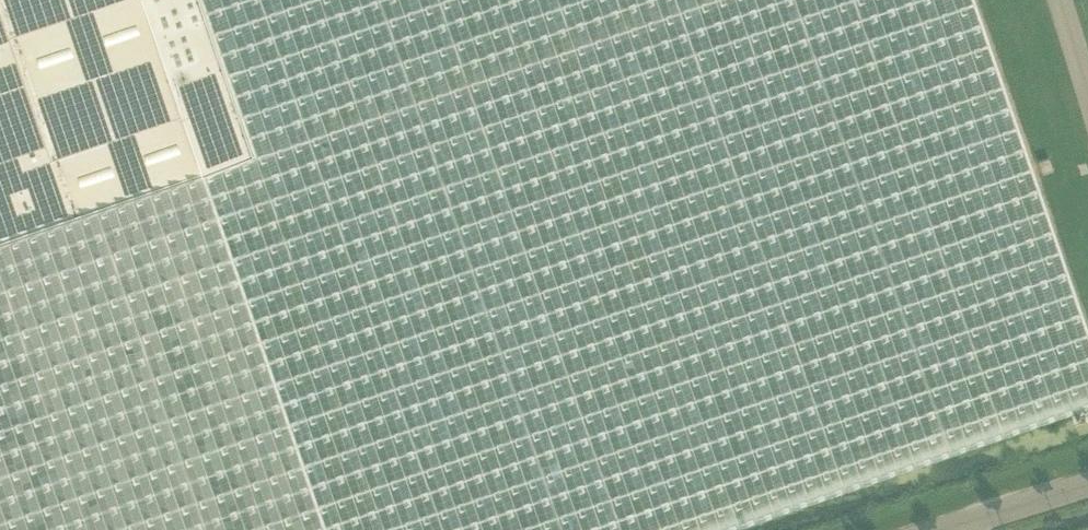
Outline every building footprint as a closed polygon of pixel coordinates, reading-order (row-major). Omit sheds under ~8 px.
[(976,0),(0,0),(0,529),(695,529),(1087,395),(1087,326),(976,0)]
